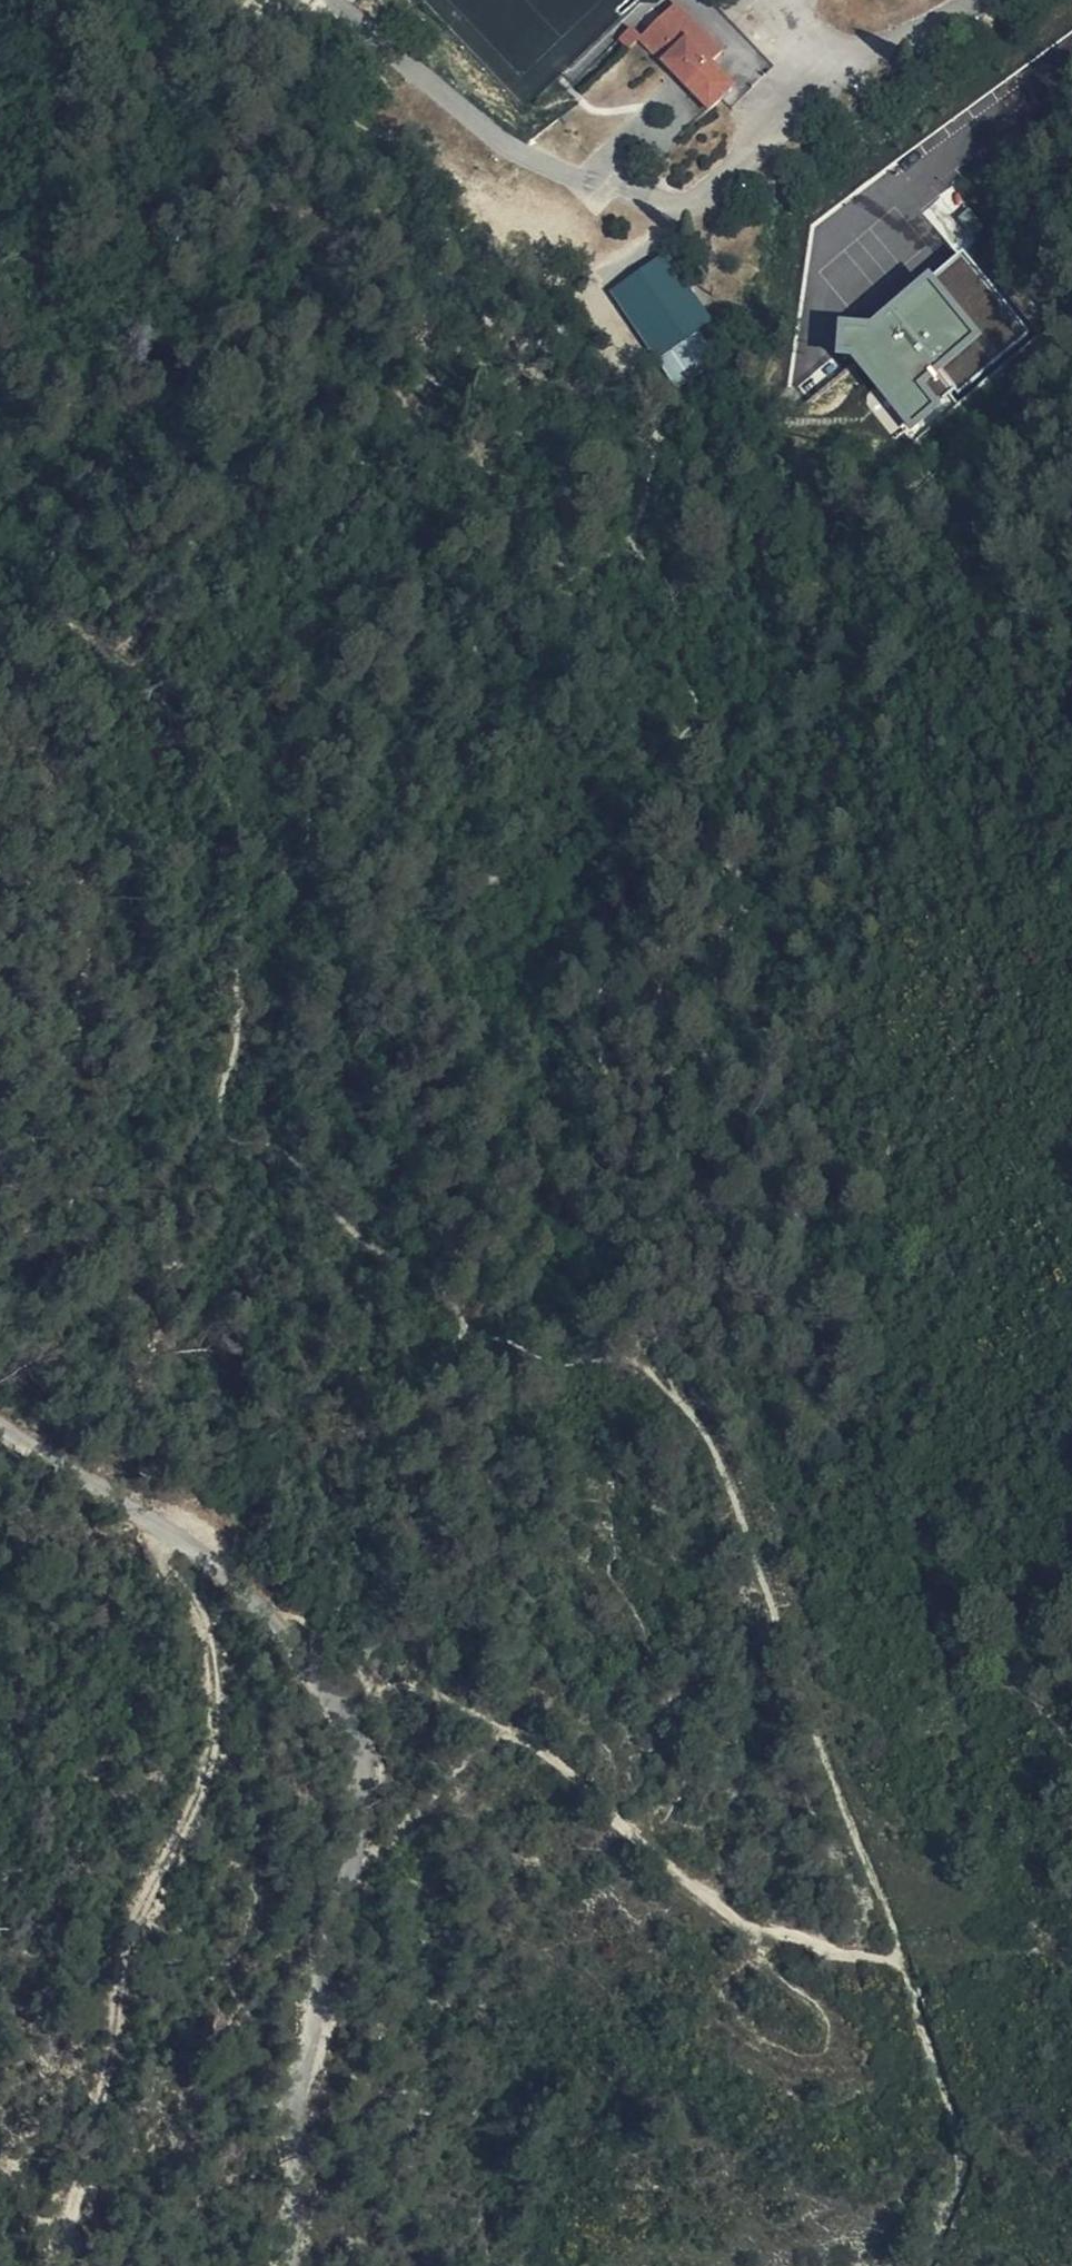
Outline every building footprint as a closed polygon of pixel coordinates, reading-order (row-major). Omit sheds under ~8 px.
[(720,58),(732,46),(690,0),(681,0),(649,27),(641,20),(629,32),(639,42),(649,35),(687,77),(689,80),(705,68),(720,58)] [(726,72),(735,90),(743,84),(720,58),(705,68),(712,80),(726,72)] [(721,100),(735,90),(726,72),(712,80),(705,68),(689,80),(712,106),(721,100)] [(875,323),(844,319),(842,362),(856,360),(925,435),(1036,323),(965,245),(875,323)] [(613,286),(674,385),(719,357),(701,328),(713,321),(687,278),(675,286),(658,258),(613,286)]
